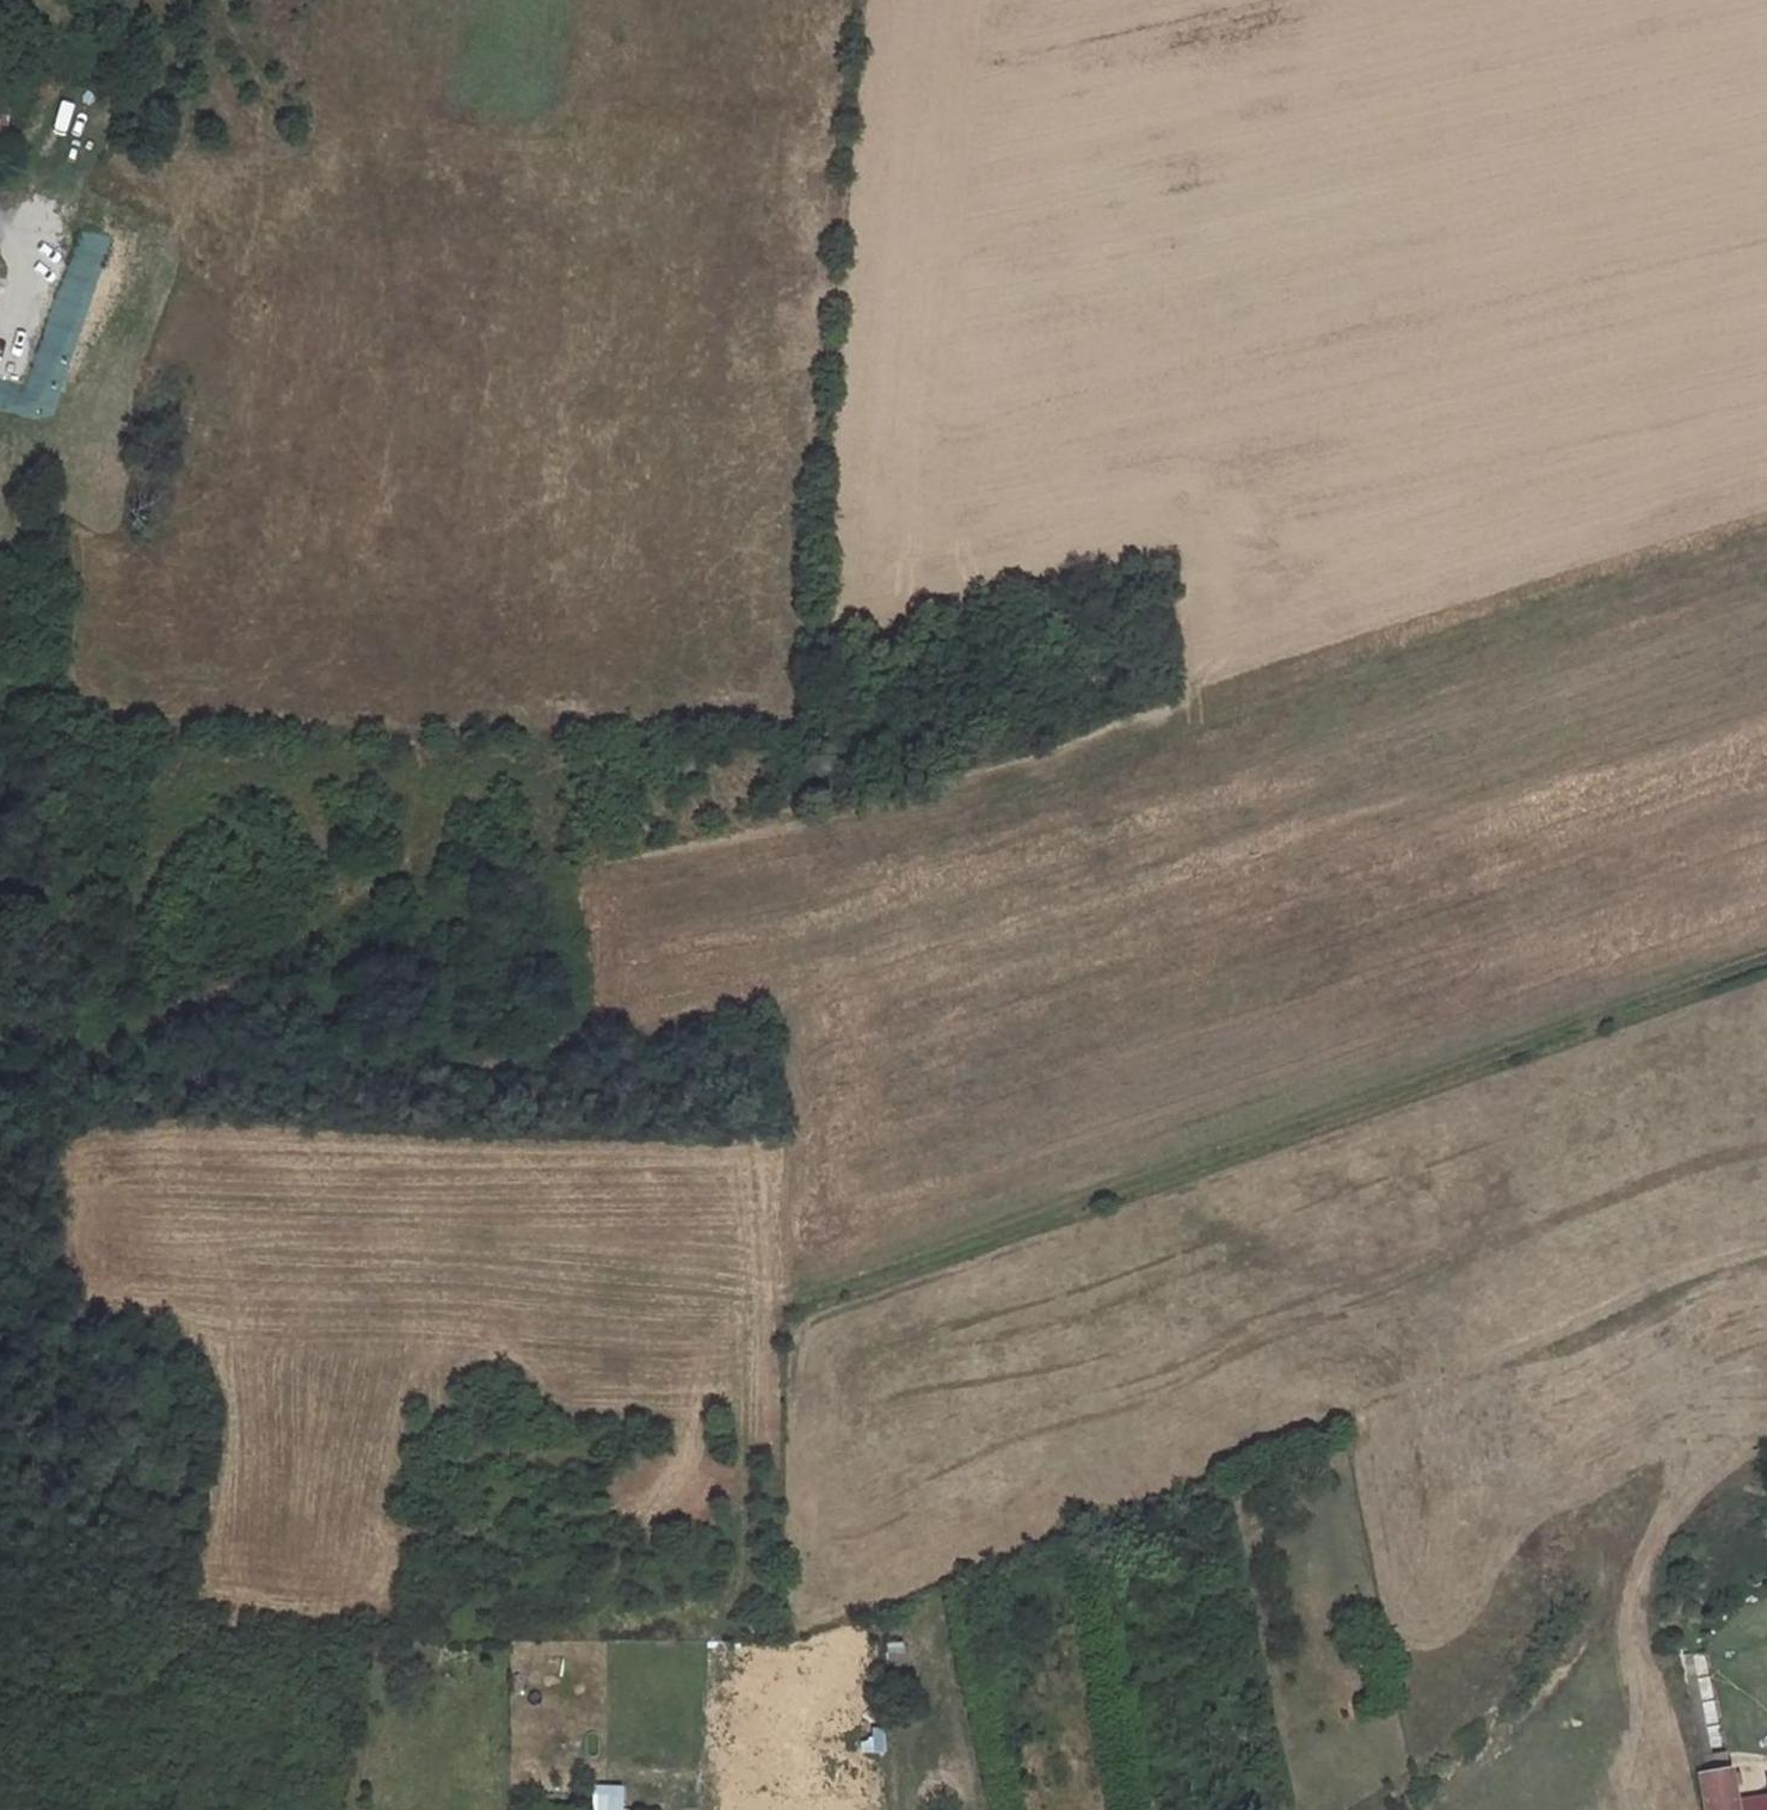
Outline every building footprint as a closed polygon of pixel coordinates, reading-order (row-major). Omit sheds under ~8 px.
[(7,136),(15,70),(0,68),(0,135),(7,136)] [(1703,1776),(1709,1809),(1766,1809),(1766,1803),(1736,1806),(1733,1783),(1744,1780),(1742,1769),(1703,1776)] [(620,1808),(622,1787),(606,1786),(605,1808),(620,1808)] [(620,1808),(638,1808),(639,1787),(622,1787),(620,1808)]
